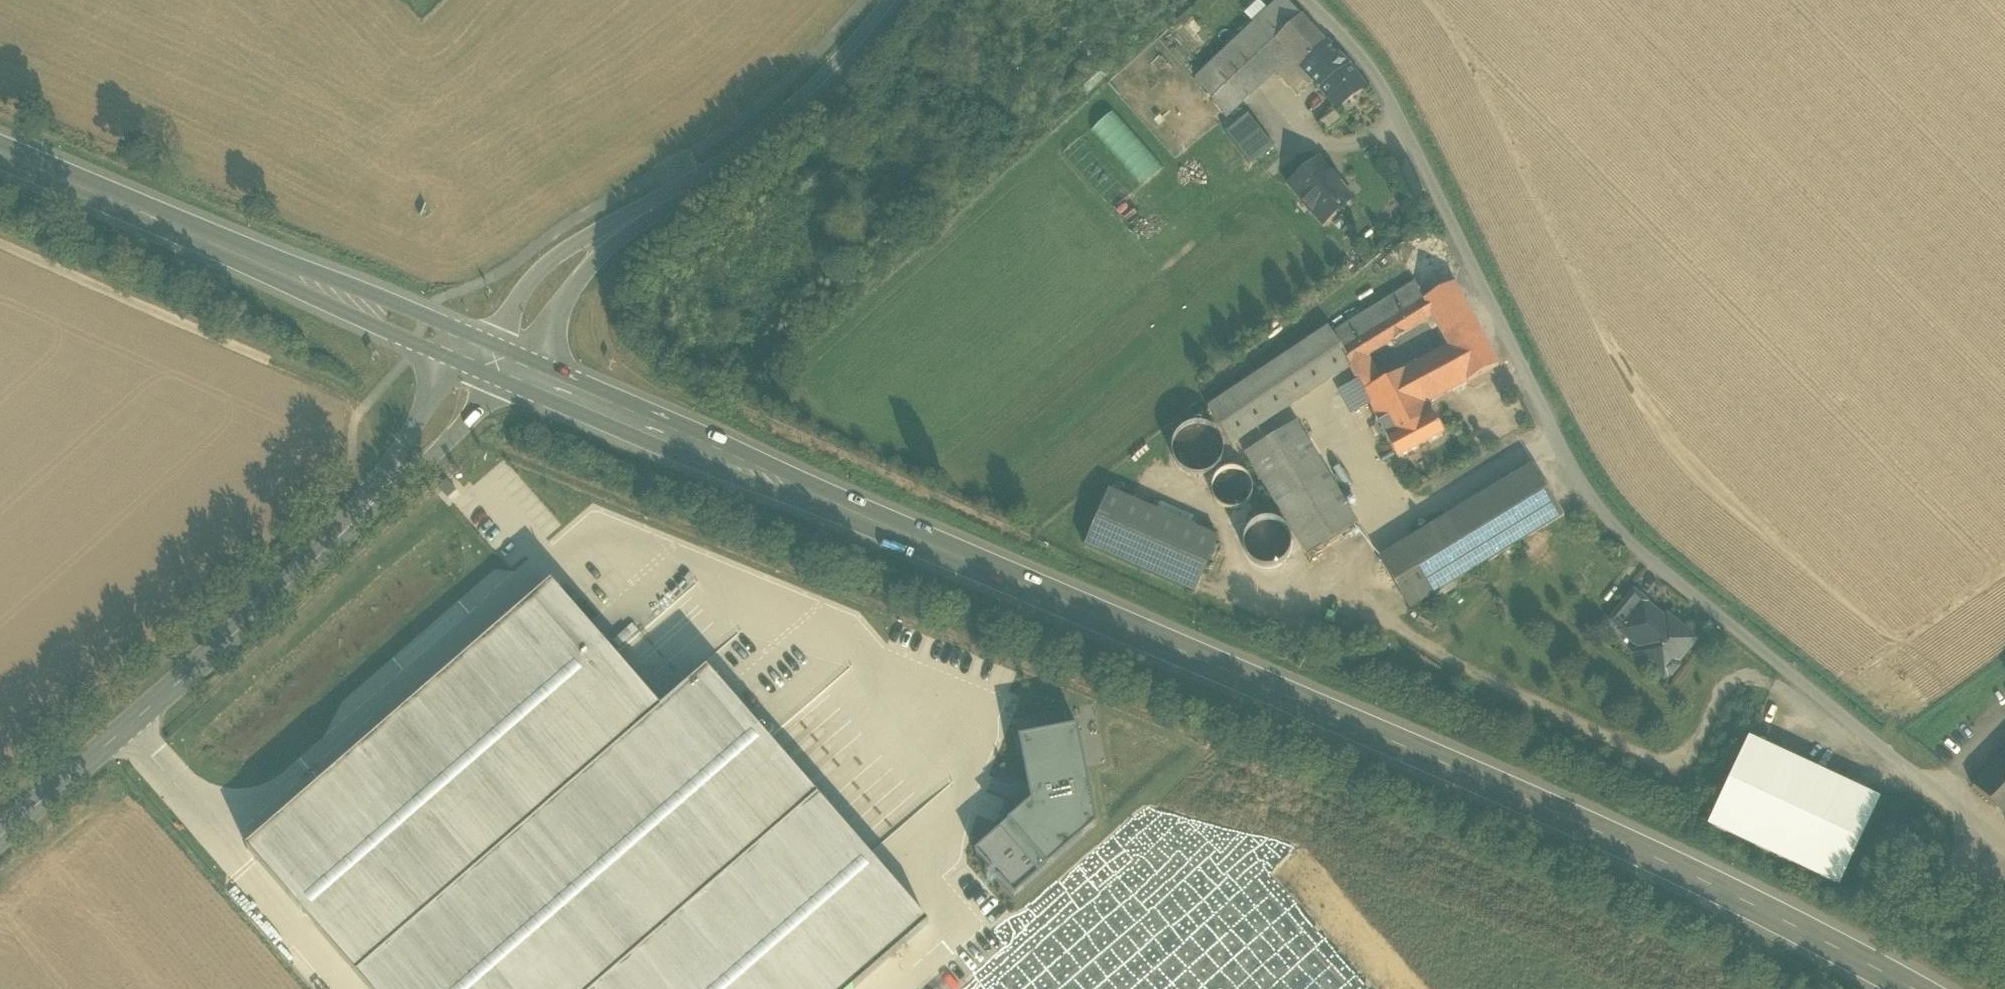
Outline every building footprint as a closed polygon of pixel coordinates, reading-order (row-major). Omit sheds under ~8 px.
[(1196,78),(1227,118),(1290,57),(1275,39),(1301,16),(1285,0),(1278,0),(1196,78)] [(1264,6),(1258,0),(1256,0),(1245,11),(1252,18),(1264,6)] [(1348,65),(1301,16),(1275,39),(1290,57),(1313,80),(1337,109),(1365,88),(1348,65)] [(1142,183),(1162,165),(1111,110),(1092,127),(1142,183)] [(1273,148),(1248,115),(1224,133),(1250,166),(1273,148)] [(1319,157),(1286,185),(1322,227),(1355,199),(1319,157)] [(1328,327),(1207,407),(1232,446),(1349,368),(1361,390),(1381,380),(1369,356),(1431,319),(1446,347),(1415,362),(1428,405),(1498,364),(1455,283),(1424,299),(1414,281),(1332,333),(1328,327)] [(1381,380),(1361,390),(1397,459),(1442,436),(1428,405),(1415,362),(1381,380)] [(1295,423),(1244,455),(1307,556),(1357,524),(1295,423)] [(1251,472),(1214,465),(1208,497),(1245,504),(1251,472)] [(1532,466),(1377,559),(1410,610),(1562,516),(1532,466)] [(1108,490),(1084,546),(1194,594),(1219,538),(1108,490)] [(247,844),(374,988),(844,988),(929,915),(703,656),(655,698),(551,580),(247,844)] [(1633,590),(1609,622),(1641,647),(1633,657),(1665,682),(1697,639),(1633,590)] [(974,855),(1016,898),(1097,827),(1078,732),(1021,742),(1033,804),(974,855)] [(1748,738),(1707,826),(1838,887),(1880,799),(1748,738)] [(1973,786),(2004,817),(2004,752),(1973,786)]
